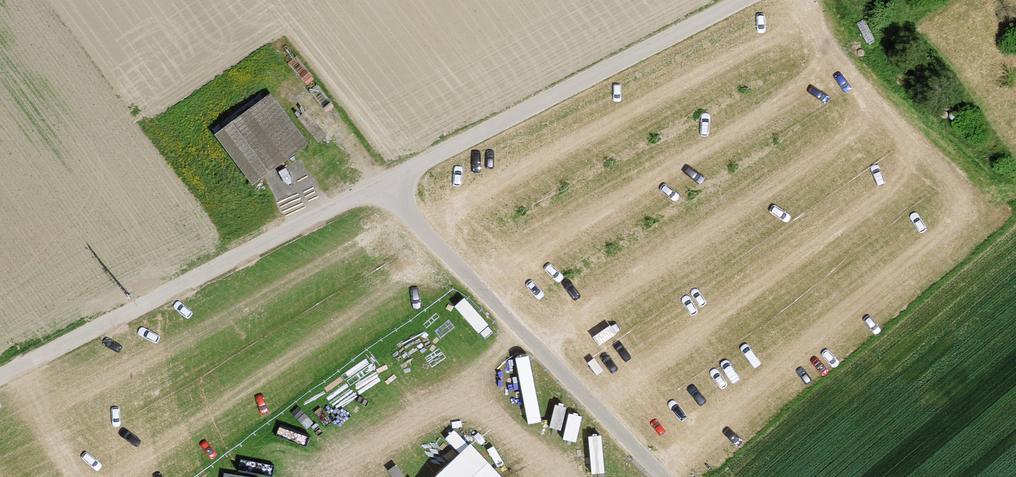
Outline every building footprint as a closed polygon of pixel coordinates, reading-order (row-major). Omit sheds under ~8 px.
[(277,96),(223,137),(262,188),(316,147),(277,96)]
